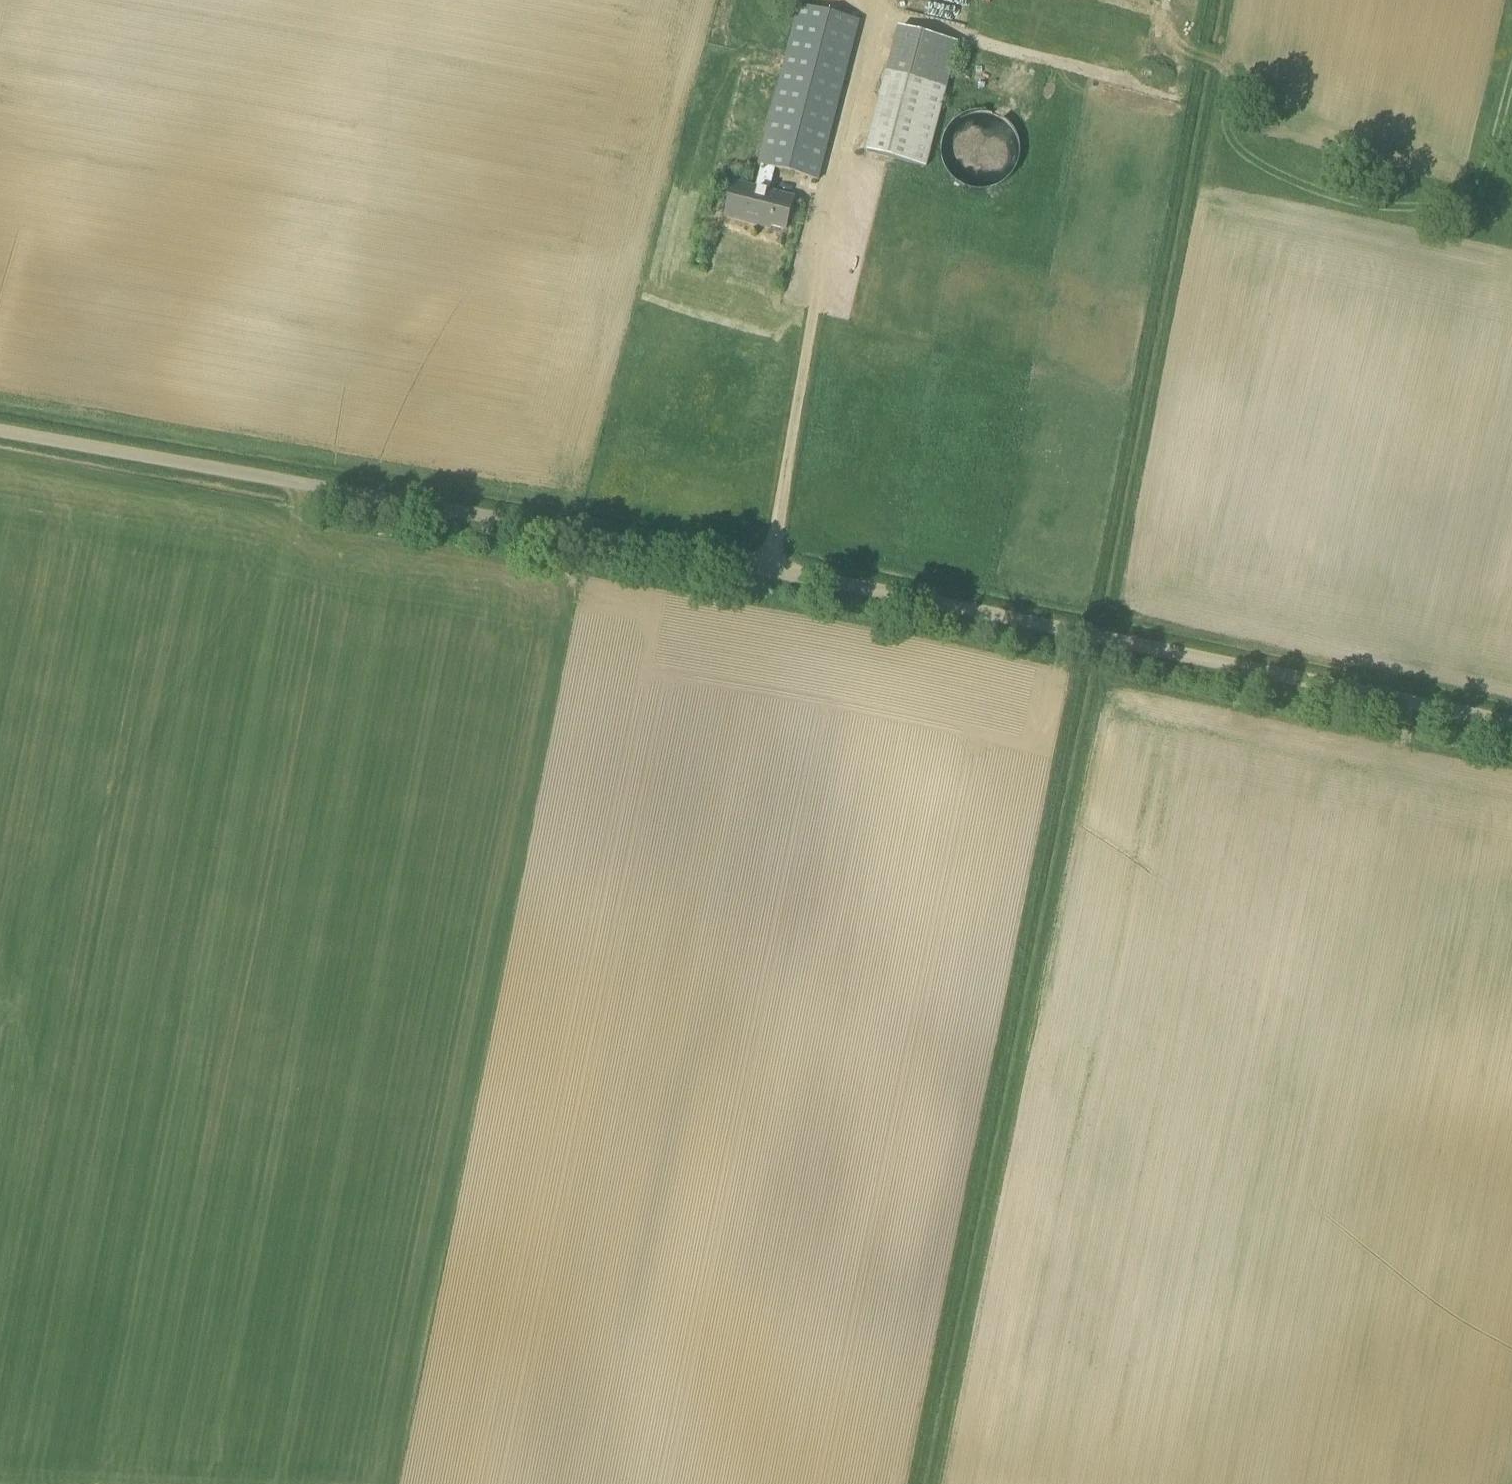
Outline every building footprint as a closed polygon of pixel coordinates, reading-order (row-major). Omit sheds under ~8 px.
[(819,181),(860,21),(797,6),(757,166),(762,167),(756,190),(734,184),(726,218),(758,226),(758,223),(784,230),(792,199),(768,193),(774,170),(819,181)] [(925,167),(957,44),(897,28),(865,151),(925,167)] [(979,191),(985,191),(992,189),(998,187),(1004,183),(1009,179),(1013,174),(1016,168),(1018,161),(1019,155),(1019,148),(1018,141),(1015,135),(1012,129),(1008,124),(1003,120),(997,117),(991,114),(984,113),(978,113),(971,114),(965,116),(959,119),(954,123),(949,128),(946,133),(943,139),(941,145),(941,152),(941,159),(943,165),(946,171),(949,177),(954,182),(959,186),(966,189),(972,191),(979,191)]
